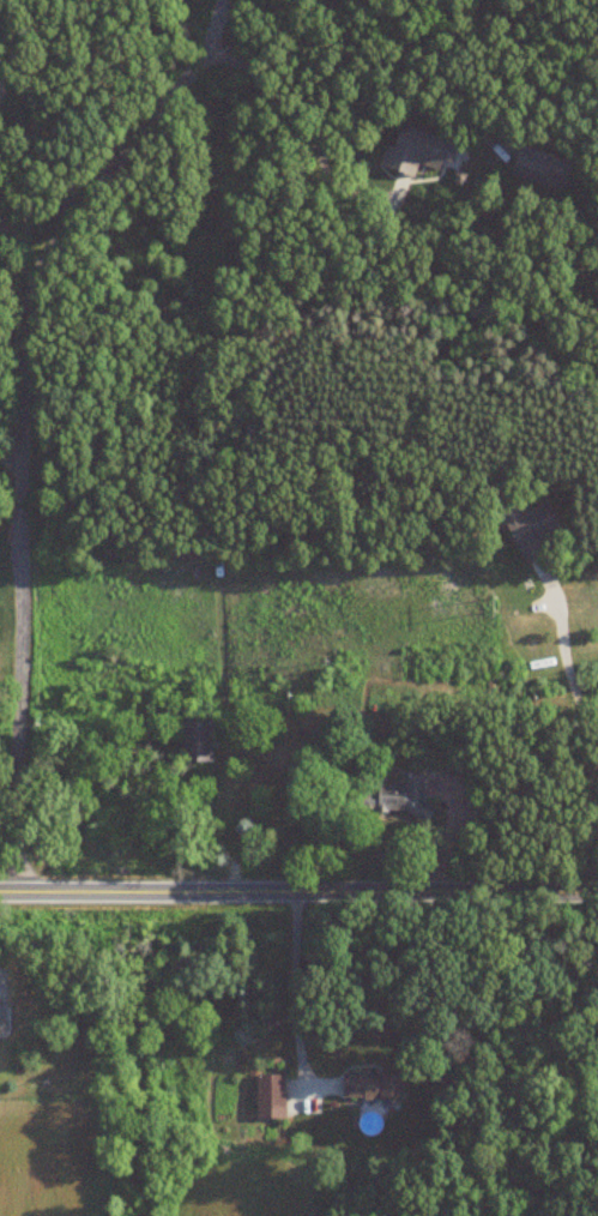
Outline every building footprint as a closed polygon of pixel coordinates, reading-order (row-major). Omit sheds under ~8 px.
[(414,178),(417,165),(446,174),(455,142),(397,125),(385,170),(414,178)] [(563,191),(571,161),(518,147),(510,178),(563,191)] [(211,721),(180,721),(180,761),(211,761),(211,721)] [(422,803),(423,775),(402,774),(402,785),(377,784),(376,792),(357,791),(356,811),(430,814),(431,803),(422,803)] [(0,1034),(11,1034),(11,1006),(0,1006),(0,1034)] [(402,1074),(341,1074),(341,1100),(402,1100),(402,1074)] [(256,1118),(283,1118),(283,1076),(256,1075),(256,1118)]
